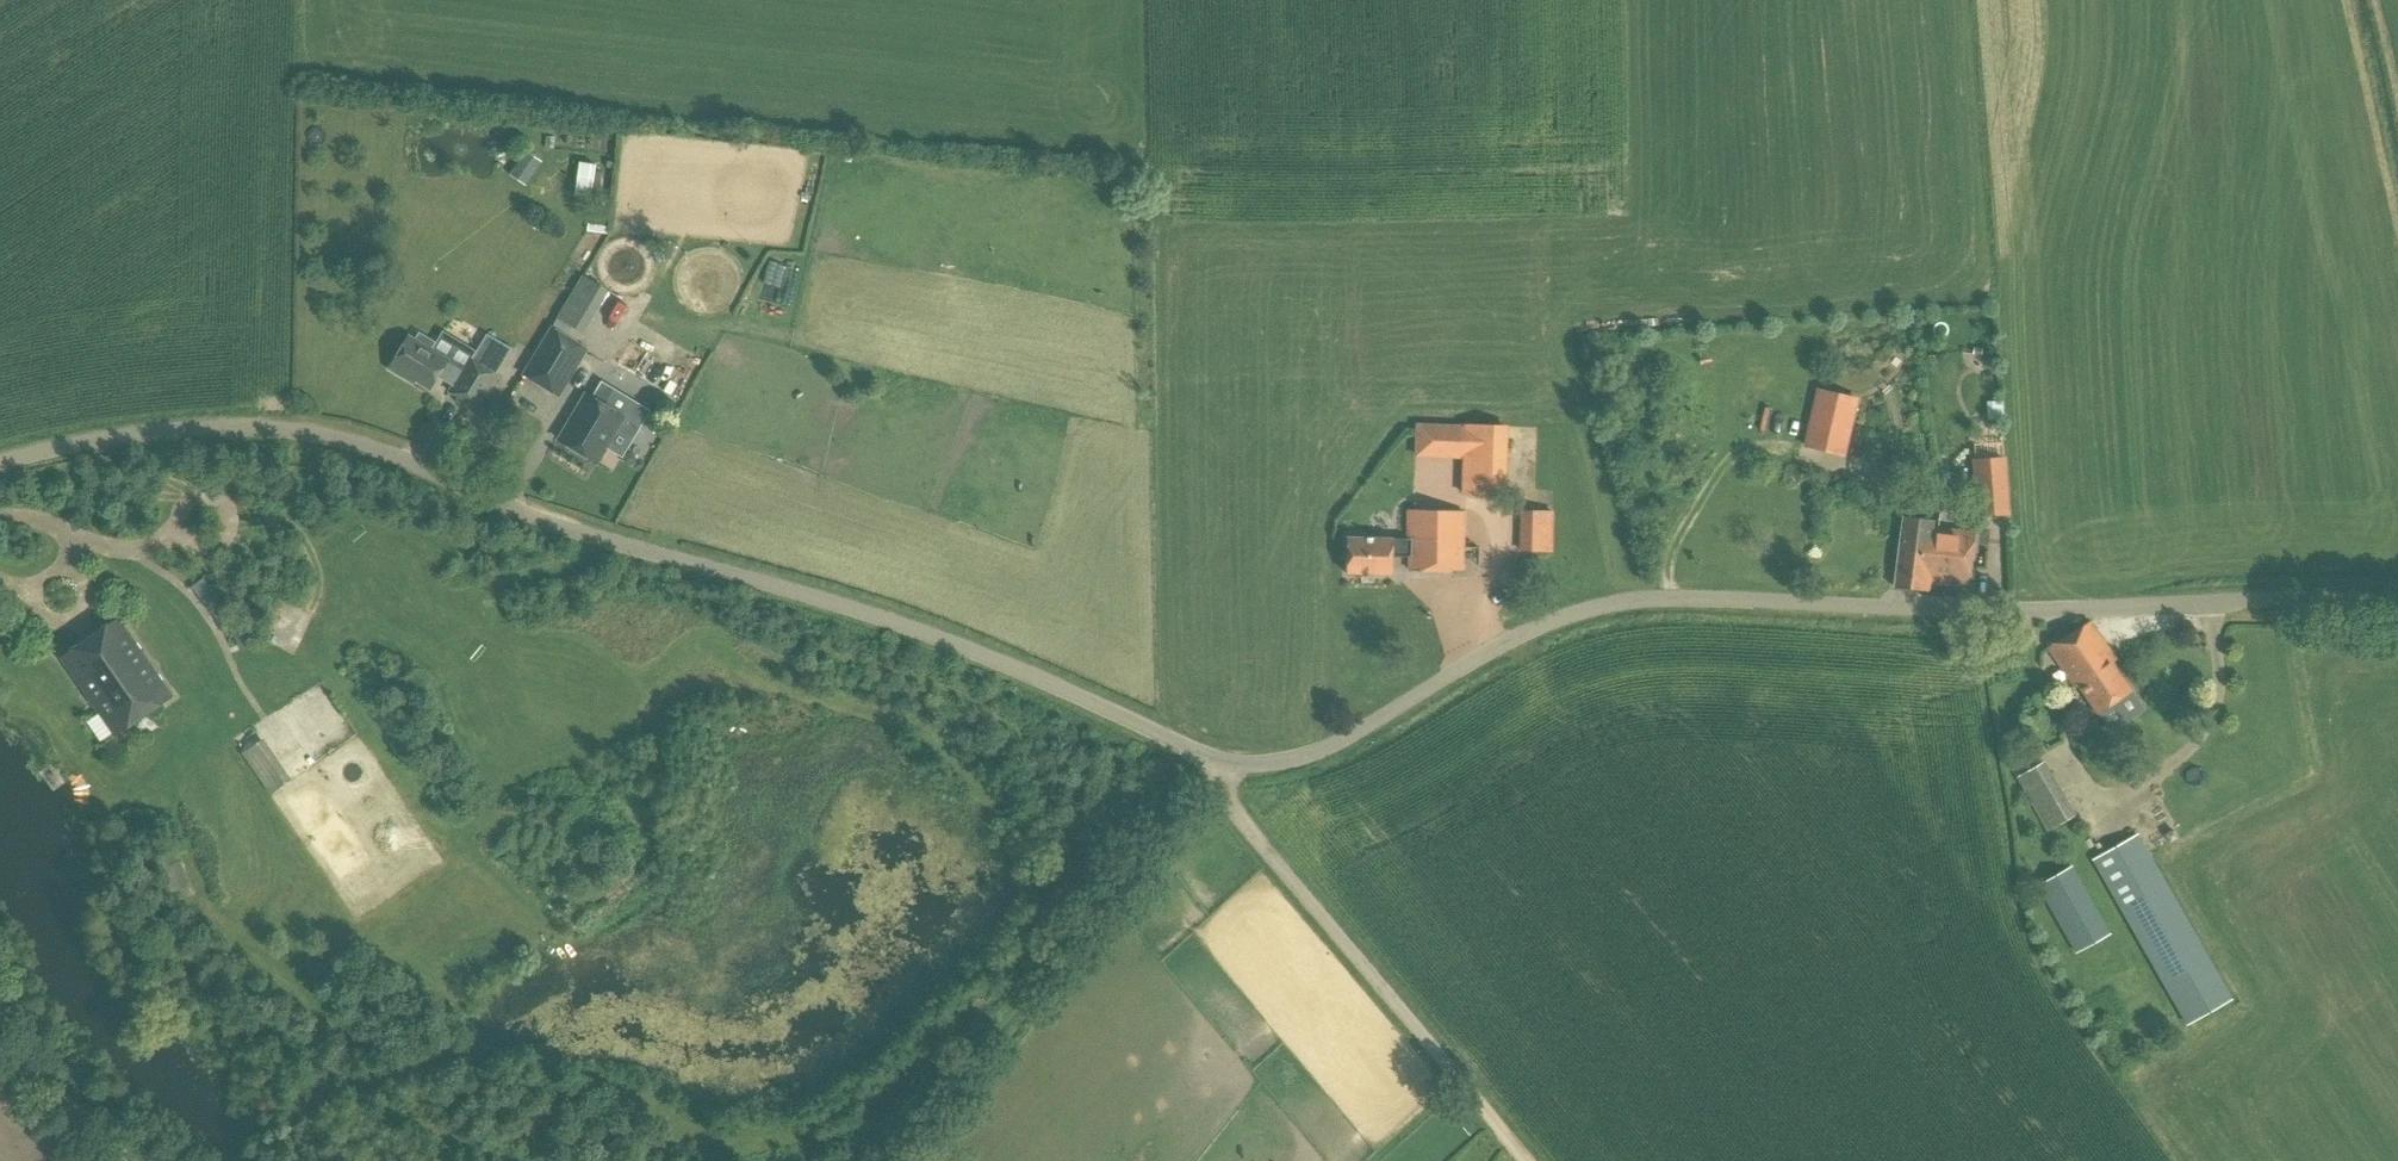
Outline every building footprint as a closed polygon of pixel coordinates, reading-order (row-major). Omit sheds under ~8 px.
[(528,175),(546,155),(532,142),(514,163),(528,175)] [(582,152),(578,183),(594,185),(598,154),(582,152)] [(583,277),(558,318),(583,333),(608,292),(583,277)] [(457,312),(452,322),(473,332),(479,322),(457,312)] [(558,396),(586,350),(552,329),(524,375),(558,396)] [(391,367),(389,370),(404,379),(406,376),(430,390),(438,376),(453,386),(449,392),(478,409),(498,377),(470,360),(463,372),(458,369),(446,362),(447,360),(431,350),(435,343),(419,333),(415,340),(409,337),(391,367)] [(1821,389),(1812,426),(1852,436),(1861,399),(1821,389)] [(586,396),(560,441),(596,463),(599,459),(615,469),(649,412),(614,391),(605,407),(586,396)] [(1462,456),(1462,458),(1503,460),(1503,443),(1463,442),(1462,456)] [(2007,514),(2002,458),(1974,460),(1979,516),(2007,514)] [(1576,489),(1578,502),(1600,499),(1598,485),(1576,489)] [(1577,509),(1577,523),(1599,523),(1599,509),(1577,509)] [(1463,571),(1464,512),(1408,511),(1407,540),(1348,538),(1347,574),(1391,575),(1392,557),(1410,557),(1409,570),(1463,571)] [(1552,552),(1554,512),(1522,511),(1521,552),(1552,552)] [(1974,533),(1935,529),(1932,529),(1933,522),(1904,517),(1894,587),(1928,591),(1929,583),(1968,586),(1974,533)] [(120,733),(175,692),(121,618),(66,658),(120,733)] [(2131,690),(2112,662),(2116,660),(2090,622),(2045,649),(2073,690),(2079,686),(2097,713),(2131,690)] [(327,678),(261,717),(266,726),(244,739),(270,783),(293,769),(290,764),(355,725),(327,678)] [(2047,832),(2077,815),(2044,761),(2016,778),(2047,832)] [(2173,828),(2165,832),(2170,840),(2178,835),(2173,828)] [(2188,1024),(2230,1000),(2136,835),(2094,859),(2188,1024)] [(2076,952),(2109,934),(2072,867),(2038,886),(2076,952)]
